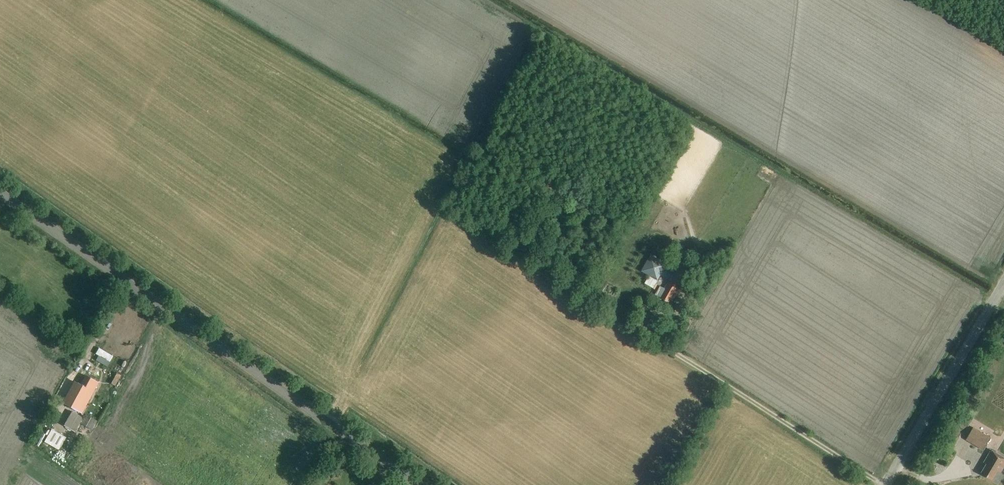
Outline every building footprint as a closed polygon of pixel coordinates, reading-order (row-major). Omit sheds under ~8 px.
[(682,254),(678,264),(692,271),(697,262),(682,254)] [(666,265),(652,257),(650,256),(642,271),(643,271),(657,280),(660,275),(669,280),(664,289),(662,288),(657,295),(668,302),(670,299),(672,300),(687,275),(676,268),(674,272),(665,266),(666,265)] [(86,403),(97,382),(85,375),(80,385),(74,381),(63,402),(81,412),(85,403),(86,403)] [(81,424),(93,430),(98,420),(87,414),(81,424)] [(984,449),(991,437),(974,428),(967,440),(984,449)] [(29,446),(35,448),(40,437),(34,434),(29,446)] [(34,450),(44,456),(51,442),(41,437),(34,450)] [(1003,468),(1003,457),(992,450),(985,462),(988,464),(982,473),(993,480),(999,471),(1002,472),(1003,468)] [(27,465),(33,462),(30,457),(24,460),(27,465)]
